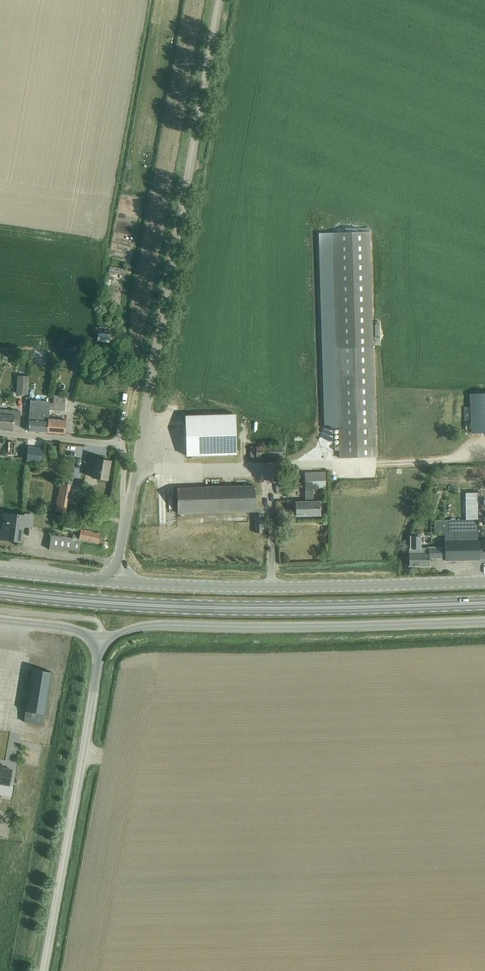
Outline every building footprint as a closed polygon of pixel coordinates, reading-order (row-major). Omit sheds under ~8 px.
[(347,233),(319,233),(321,300),(323,362),(325,428),(333,428),(339,428),(339,439),(340,451),(340,458),(352,458),(376,457),(375,422),(373,350),(372,343),(372,340),(372,325),(372,314),(371,280),(369,232),(347,233)] [(117,238),(114,249),(131,252),(133,241),(117,238)] [(98,341),(109,342),(111,328),(99,327),(98,341)] [(105,361),(105,370),(125,368),(124,359),(116,360),(115,356),(105,357),(106,361),(105,361)] [(111,385),(123,387),(125,377),(113,374),(111,385)] [(18,376),(17,393),(28,394),(29,376),(18,376)] [(70,390),(70,378),(62,377),(61,389),(70,390)] [(470,391),(471,429),(484,429),(484,391),(470,391)] [(50,410),(54,411),(65,412),(66,397),(54,396),(53,403),(51,403),(50,403),(50,410)] [(29,429),(28,431),(47,432),(48,419),(49,410),(50,410),(50,403),(31,402),(29,421),(29,429)] [(20,412),(0,410),(0,428),(13,429),(13,425),(19,426),(20,412)] [(184,415),(185,455),(236,453),(234,413),(184,415)] [(48,419),(47,432),(65,434),(66,421),(48,419)] [(282,458),(282,445),(251,447),(251,459),(282,458)] [(28,447),(26,461),(37,462),(42,463),(44,449),(38,448),(28,447)] [(92,478),(107,480),(111,461),(90,457),(89,463),(95,464),(92,478)] [(305,487),(325,486),(325,471),(305,472),(305,487)] [(55,511),(65,513),(71,484),(61,482),(58,497),(57,496),(56,504),(55,511)] [(253,484),(177,487),(178,513),(254,510),(253,484)] [(320,514),(320,499),(313,499),(313,488),(305,488),(305,499),(295,500),(295,514),(320,514)] [(444,561),(484,560),(484,539),(478,540),(477,495),(465,496),(465,518),(435,519),(435,532),(444,532),(444,561)] [(33,515),(26,514),(25,516),(5,514),(3,531),(0,530),(0,539),(2,540),(2,539),(20,541),(22,526),(31,527),(33,515)] [(63,530),(78,532),(80,524),(65,522),(63,530)] [(99,544),(102,533),(81,529),(80,535),(73,534),(73,539),(51,536),(49,550),(67,552),(67,550),(79,552),(81,540),(99,544)] [(411,548),(409,548),(409,566),(430,566),(430,558),(438,558),(437,547),(428,548),(421,548),(421,536),(411,536),(411,548)] [(32,669),(25,711),(23,722),(44,726),(46,715),(53,673),(32,669)] [(10,786),(13,770),(2,768),(3,764),(0,763),(0,785),(10,786)]
